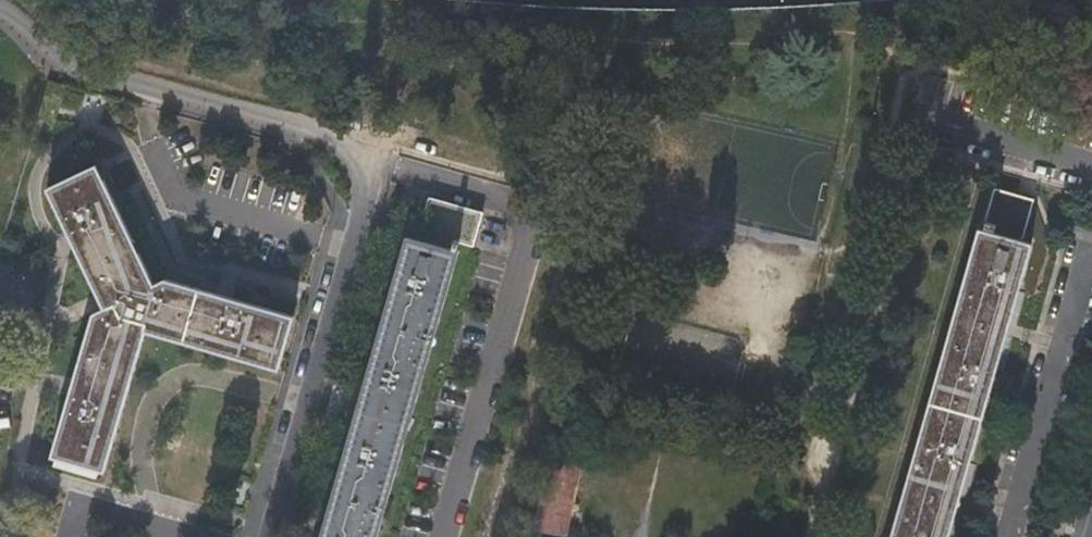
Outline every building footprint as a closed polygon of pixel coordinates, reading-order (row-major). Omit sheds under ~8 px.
[(88,465),(99,468),(103,469),(143,329),(278,368),(293,317),(163,280),(154,284),(97,162),(50,185),(106,306),(93,311),(51,454),(56,456),(88,465)] [(1014,306),(1033,243),(1021,240),(1022,236),(1025,237),(1036,198),(995,187),(983,225),(986,226),(985,230),(980,228),(892,536),(949,536),(1014,306)] [(459,252),(456,252),(459,240),(473,244),(483,213),(429,199),(416,241),(405,238),(393,280),(319,536),(377,536),(459,252)] [(1030,242),(1050,246),(1053,231),(1032,227),(1030,242)] [(541,491),(571,498),(580,459),(548,452),(541,491)] [(97,474),(99,468),(88,465),(56,456),(54,462),(97,474)] [(541,491),(534,527),(566,533),(573,498),(571,498),(541,491)]
